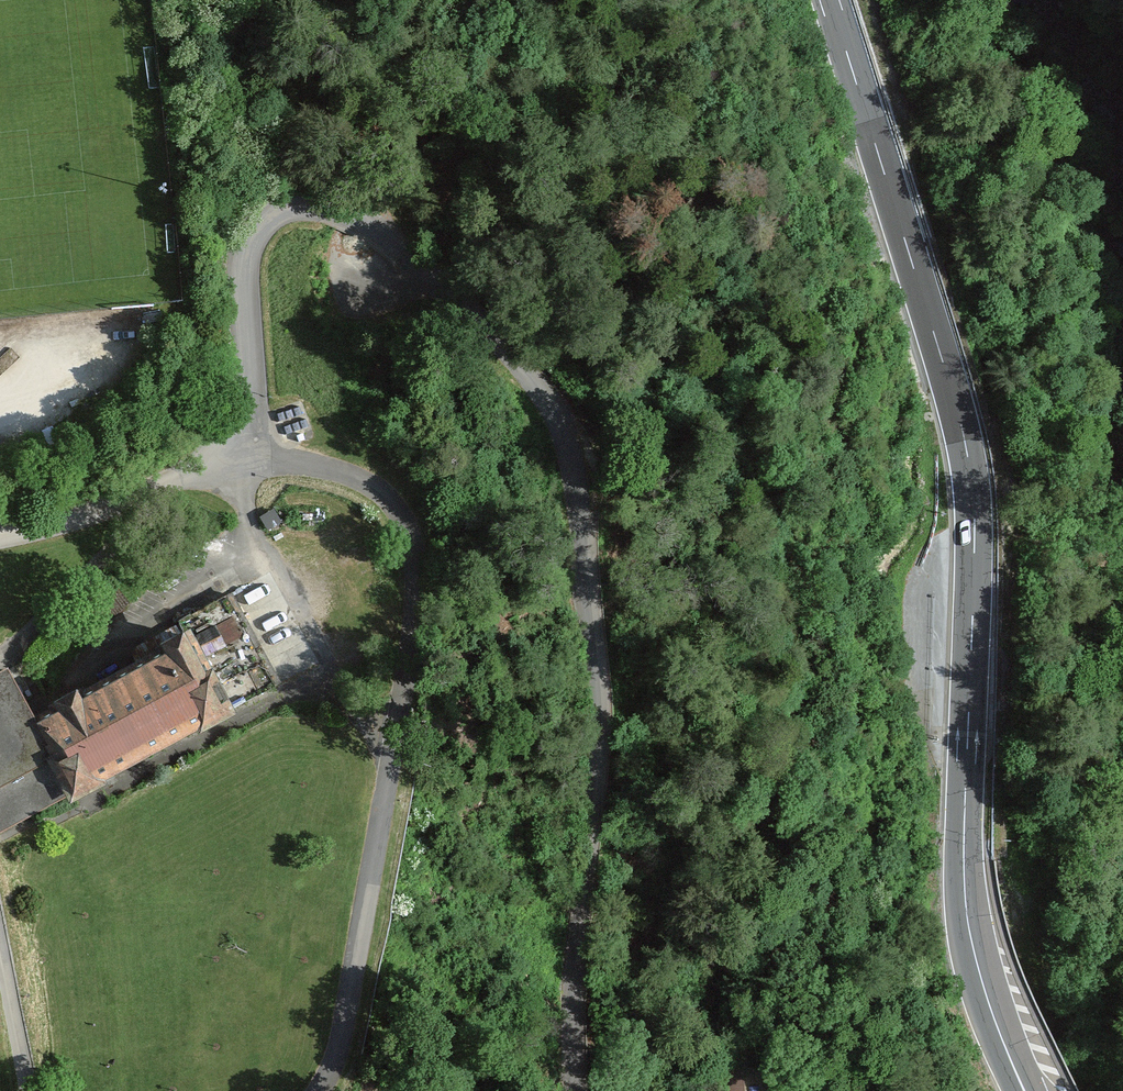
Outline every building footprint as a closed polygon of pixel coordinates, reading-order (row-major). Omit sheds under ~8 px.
[(0,672),(0,833),(71,794),(72,796),(99,782),(93,771),(196,716),(202,727),(229,712),(229,711),(277,685),(228,594),(178,622),(187,637),(161,651),(162,654),(82,697),(81,695),(55,709),(56,711),(37,722),(8,668),(0,672)] [(719,1071),(720,1090),(743,1090),(742,1069),(719,1071)]
